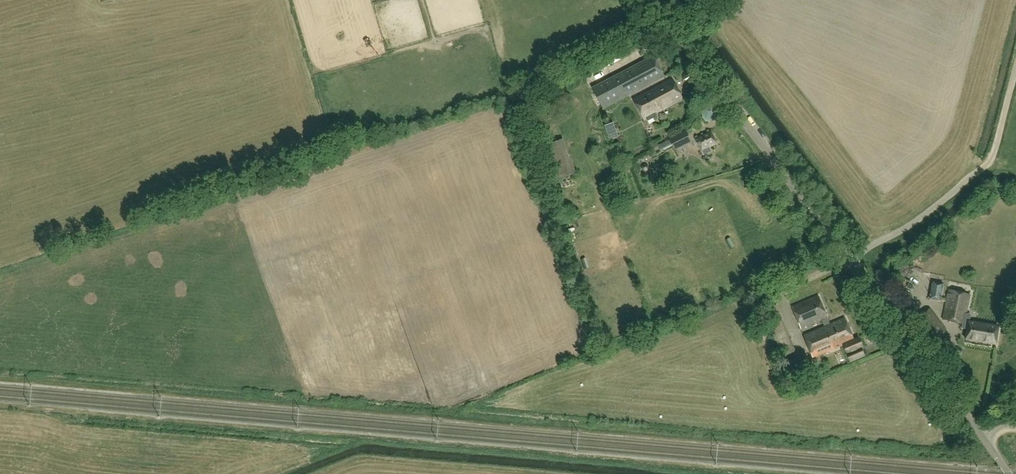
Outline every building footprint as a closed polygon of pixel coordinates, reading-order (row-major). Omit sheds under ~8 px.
[(604,109),(665,76),(654,56),(593,89),(604,109)] [(657,113),(683,99),(672,79),(634,99),(645,120),(647,119),(648,121),(659,116),(657,113)] [(717,121),(722,111),(715,101),(704,102),(699,113),(706,122),(717,121)] [(686,132),(670,140),(657,147),(660,151),(672,144),(675,150),(691,142),(686,132)] [(711,147),(718,143),(713,132),(698,139),(705,154),(713,151),(711,147)] [(622,151),(618,157),(625,162),(629,156),(622,151)] [(574,165),(553,172),(556,181),(577,173),(574,165)] [(941,301),(944,284),(934,282),(930,299),(941,301)] [(996,344),(999,327),(970,321),(970,319),(965,318),(970,294),(949,290),(944,320),(964,324),(963,328),(968,329),(966,339),(996,344)] [(801,329),(828,317),(819,295),(792,307),(801,329)] [(797,351),(781,314),(777,305),(766,310),(786,356),(797,351)] [(931,343),(947,331),(930,309),(915,321),(931,343)] [(844,338),(852,334),(845,318),(804,335),(813,358),(844,345),(842,341),(845,340),(844,338)] [(855,340),(852,334),(844,338),(845,340),(842,341),(844,345),(851,361),(865,356),(862,348),(863,348),(860,338),(855,340)] [(883,342),(886,349),(897,345),(894,338),(883,342)] [(785,375),(807,366),(803,355),(781,364),(785,375)]
